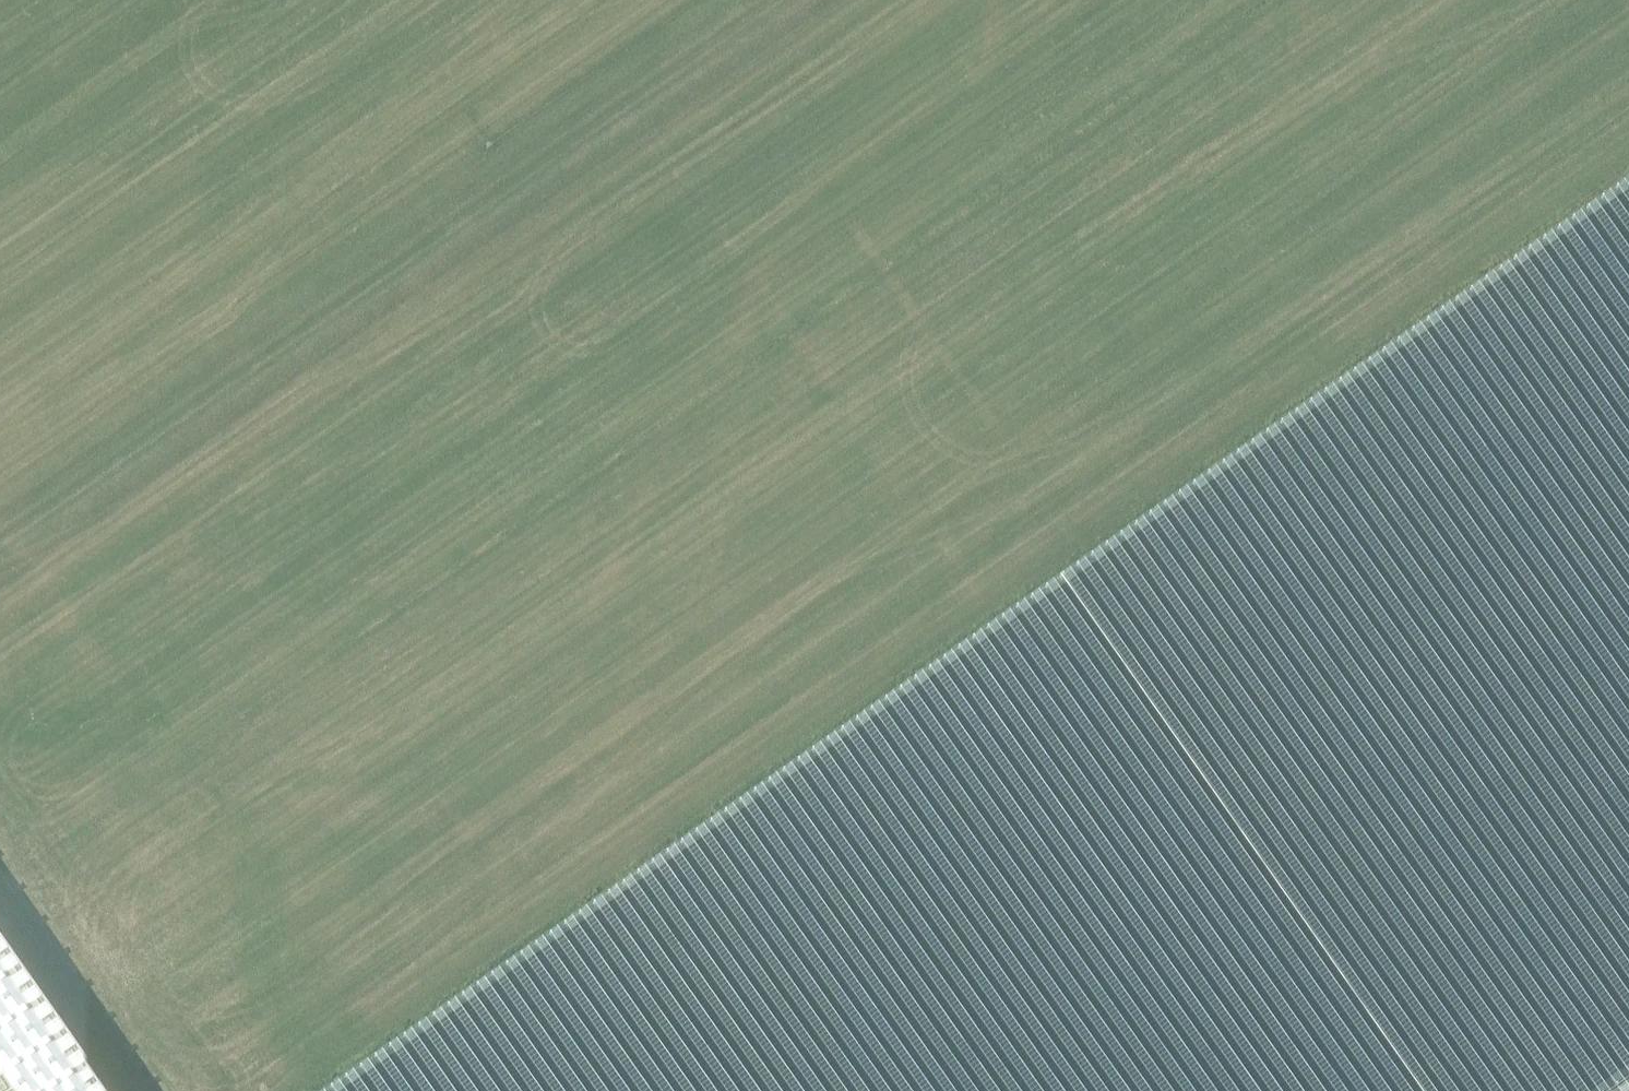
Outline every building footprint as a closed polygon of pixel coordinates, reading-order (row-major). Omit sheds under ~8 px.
[(294,1090),(1628,1090),(1628,154),(294,1090)] [(0,917),(0,1090),(126,1090),(0,917)]
